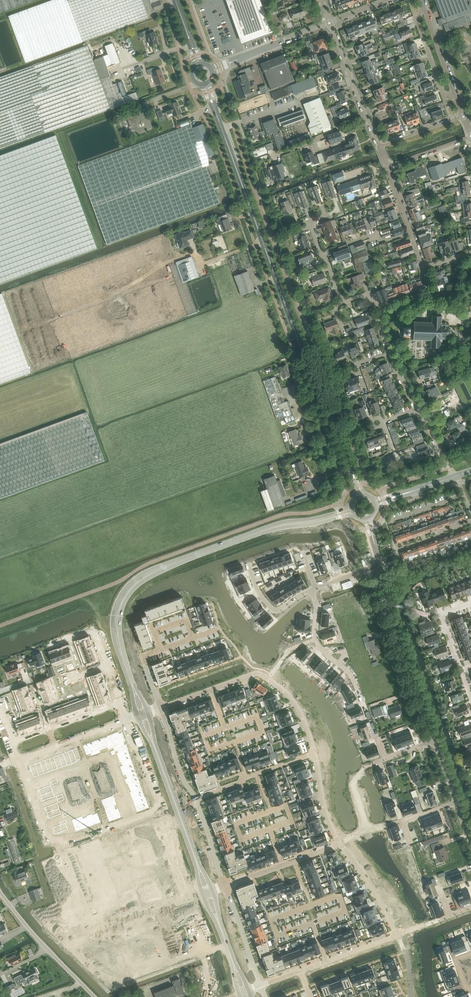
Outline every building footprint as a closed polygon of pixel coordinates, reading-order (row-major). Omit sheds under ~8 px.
[(36,0),(0,0),(0,13),(36,0)] [(42,4),(18,13),(9,16),(9,17),(17,39),(25,62),(149,18),(148,14),(155,12),(163,8),(160,0),(52,0),(42,4)] [(241,36),(242,38),(243,42),(246,41),(256,37),(267,33),(272,31),(261,0),(228,0),(241,36)] [(341,1),(340,0),(335,0),(334,1),(335,4),(334,5),(335,8),(337,7),(338,10),(343,8),(341,1)] [(468,23),(467,23),(470,21),(470,3),(469,3),(469,1),(467,2),(466,0),(434,0),(434,1),(435,2),(436,2),(437,5),(436,5),(438,10),(439,10),(440,13),(440,14),(440,15),(441,16),(443,21),(444,24),(443,24),(446,31),(468,23)] [(308,5),(290,11),(293,19),(311,13),(308,5)] [(405,15),(402,8),(396,10),(399,18),(401,23),(401,24),(407,22),(406,19),(404,20),(402,16),(405,15)] [(391,12),(394,20),(399,18),(396,10),(391,12)] [(388,22),(394,20),(391,12),(385,14),(388,22)] [(382,24),(388,22),(385,14),(379,17),(381,21),(378,22),(380,26),(382,25),(382,24)] [(287,15),(282,15),(280,20),(285,23),(289,20),(287,15)] [(371,19),(370,20),(368,21),(371,31),(372,33),(380,29),(377,20),(374,21),(373,19),(372,19),(371,19)] [(368,31),(369,32),(371,31),(368,21),(365,22),(364,22),(363,22),(363,23),(362,23),(366,32),(368,31)] [(360,23),(359,24),(357,25),(361,35),(364,34),(363,33),(366,32),(362,23),(361,23),(360,23)] [(352,26),(352,27),(356,37),(355,36),(358,35),(358,36),(361,35),(357,25),(355,26),(354,26),(352,26)] [(349,28),(346,29),(350,39),(352,38),(354,44),(358,43),(355,37),(356,37),(352,27),(351,27),(349,27),(349,28)] [(143,32),(139,33),(140,36),(144,35),(144,37),(147,36),(150,46),(158,43),(154,32),(152,33),(150,29),(143,32)] [(391,32),(390,32),(391,36),(392,36),(395,34),(397,40),(403,38),(403,39),(412,35),(410,29),(400,33),(400,32),(398,33),(396,30),(395,30),(391,32)] [(306,42),(308,48),(311,47),(312,48),(314,48),(315,52),(324,49),(325,49),(325,50),(326,50),(327,50),(327,49),(328,49),(328,48),(328,47),(327,47),(327,46),(326,46),(324,41),(324,40),(325,40),(325,39),(324,39),(324,38),(323,38),(322,38),(322,39),(322,40),(311,44),(310,41),(306,42)] [(357,52),(373,46),(372,44),(366,46),(365,46),(364,43),(355,47),(357,52)] [(407,51),(403,52),(404,55),(418,50),(415,43),(408,45),(410,49),(407,50),(407,51)] [(368,54),(367,51),(368,51),(368,50),(373,48),(373,46),(357,52),(360,57),(362,56),(363,58),(367,57),(366,54),(368,54)] [(410,60),(420,56),(418,50),(404,55),(405,57),(409,55),(410,60)] [(315,60),(319,59),(321,64),(331,61),(328,53),(321,55),(320,52),(314,55),(315,60)] [(294,80),(284,54),(273,59),(261,63),(270,89),(294,80)] [(362,65),(363,65),(364,68),(377,62),(376,60),(371,62),(370,59),(362,62),(362,63),(362,65)] [(324,70),(333,66),(331,61),(321,64),(324,70)] [(377,62),(364,68),(365,70),(365,71),(366,73),(374,70),(378,69),(377,67),(377,66),(378,66),(377,62)] [(422,62),(412,66),(415,73),(425,69),(422,62)] [(149,75),(153,74),(157,84),(165,81),(161,69),(156,71),(154,67),(147,70),(149,75)] [(234,81),(240,99),(247,97),(247,98),(255,96),(253,92),(251,92),(249,85),(250,84),(249,80),(254,79),(250,67),(247,68),(244,69),(244,70),(243,70),(242,70),(241,70),(240,71),(239,72),(240,76),(239,76),(239,77),(239,78),(240,78),(241,78),(241,79),(239,79),(234,81)] [(427,76),(425,69),(415,73),(417,80),(410,82),(412,85),(416,83),(420,82),(419,79),(420,79),(427,76)] [(381,74),(380,71),(375,73),(374,70),(366,73),(367,76),(368,79),(376,76),(376,75),(379,74),(379,75),(381,74)] [(331,71),(325,73),(327,77),(329,84),(340,80),(337,72),(332,74),(331,71)] [(376,76),(368,79),(369,81),(369,82),(370,84),(371,84),(371,85),(379,82),(381,81),(379,75),(376,76)] [(291,86),(272,93),(274,100),(291,94),(290,93),(293,92),(294,95),(309,89),(317,86),(314,77),(291,85),(291,86)] [(416,83),(417,86),(419,85),(420,88),(419,89),(421,93),(434,89),(431,82),(428,83),(427,80),(420,82),(416,83)] [(338,82),(332,84),(332,85),(334,90),(341,88),(338,82)] [(265,85),(259,87),(261,93),(267,91),(265,85)] [(379,88),(373,91),(376,96),(385,92),(382,86),(378,88),(379,88)] [(330,96),(337,93),(341,102),(348,99),(345,90),(344,89),(344,87),(334,90),(330,92),(329,93),(330,96)] [(383,100),(383,101),(387,99),(385,92),(376,96),(378,102),(383,100)] [(418,97),(419,101),(423,99),(426,105),(438,101),(436,95),(427,98),(426,94),(418,97)] [(318,99),(304,104),(305,108),(311,122),(308,127),(311,134),(323,130),(324,132),(331,129),(330,127),(331,127),(331,126),(325,110),(323,105),(320,98),(318,99)] [(177,102),(169,104),(170,106),(165,108),(168,114),(173,113),(174,116),(176,115),(176,116),(180,115),(180,114),(182,113),(177,102)] [(335,105),(331,107),(335,117),(337,116),(339,120),(341,119),(350,115),(350,114),(350,113),(350,112),(349,112),(347,107),(344,109),(344,108),(340,110),(341,110),(338,111),(337,109),(335,105)] [(438,105),(429,108),(431,112),(433,118),(443,114),(441,108),(440,109),(438,105)] [(278,118),(281,127),(306,119),(302,109),(278,118)] [(401,111),(399,112),(400,117),(403,116),(405,121),(406,121),(408,127),(414,124),(410,115),(409,112),(403,115),(401,111)] [(417,112),(412,114),(410,115),(414,124),(419,122),(417,117),(418,116),(417,112)] [(134,115),(127,118),(131,128),(138,125),(134,115)] [(278,132),(274,118),(261,122),(264,131),(266,134),(267,136),(272,134),(277,150),(286,147),(280,131),(278,132)] [(398,124),(399,123),(398,119),(391,122),(395,131),(400,129),(398,124)] [(387,128),(389,133),(395,131),(391,122),(385,124),(386,128),(387,128)] [(208,157),(215,155),(203,124),(192,128),(191,125),(173,131),(143,142),(111,154),(78,166),(93,205),(107,244),(110,243),(151,229),(184,217),(220,204),(210,176),(213,175),(207,158),(208,157)] [(253,141),(261,138),(260,136),(266,134),(264,131),(259,133),(256,125),(249,128),(253,141)] [(342,140),(341,136),(339,131),(333,133),(336,142),(342,140)] [(311,138),(309,133),(288,142),(289,146),(311,138)] [(327,135),(330,144),(336,142),(333,133),(327,135)] [(66,259),(96,248),(83,209),(56,135),(22,147),(0,155),(0,283),(66,259)] [(350,144),(349,144),(350,147),(358,144),(355,136),(350,137),(350,138),(348,139),(350,144)] [(274,149),(272,142),(266,145),(268,151),(274,149)] [(360,151),(358,146),(358,144),(350,147),(349,144),(338,148),(341,157),(345,156),(346,156),(347,156),(347,155),(352,153),(353,156),(357,155),(356,152),(360,151)] [(317,154),(320,164),(341,157),(338,148),(317,154)] [(307,163),(313,161),(314,165),(319,163),(317,155),(314,156),(312,151),(304,154),(307,163)] [(442,163),(429,168),(433,180),(446,175),(446,174),(449,173),(451,169),(450,168),(456,166),(457,167),(459,174),(466,171),(467,171),(465,165),(462,157),(442,164),(442,163)] [(284,172),(285,172),(282,163),(273,166),(273,165),(269,167),(270,170),(269,170),(271,176),(272,181),(285,176),(284,172)] [(407,174),(410,181),(411,184),(418,181),(417,178),(427,174),(425,169),(424,170),(423,166),(416,168),(417,170),(407,174)] [(342,172),(332,175),(335,183),(345,179),(342,172)] [(372,174),(337,186),(341,195),(361,188),(362,190),(370,188),(371,190),(376,188),(372,174)] [(465,181),(465,177),(460,178),(456,180),(457,182),(459,182),(459,186),(459,187),(455,187),(455,190),(459,189),(469,188),(468,181),(465,181)] [(326,196),(330,195),(332,198),(336,196),(330,181),(322,184),(326,196)] [(312,201),(316,200),(318,203),(322,202),(318,189),(317,186),(316,186),(308,189),(312,201)] [(409,195),(404,196),(406,201),(416,197),(414,194),(420,192),(418,188),(415,189),(407,191),(409,195)] [(467,194),(470,194),(469,188),(455,190),(456,191),(459,191),(460,195),(459,195),(459,200),(468,199),(467,194)] [(379,192),(381,196),(378,197),(379,200),(390,196),(387,189),(386,190),(386,189),(383,190),(384,191),(379,192)] [(298,206),(302,205),(303,208),(308,207),(302,191),(294,194),(298,206)] [(408,206),(412,204),(413,207),(416,206),(424,202),(423,198),(417,200),(416,197),(406,201),(408,206)] [(384,201),(380,202),(382,206),(383,209),(383,208),(393,205),(392,202),(393,201),(392,199),(391,198),(384,201)] [(468,203),(468,199),(459,200),(460,204),(462,203),(463,211),(467,211),(470,210),(470,203),(468,203)] [(285,215),(292,212),(288,200),(280,203),(283,209),(282,209),(282,210),(282,212),(283,212),(284,212),(285,215)] [(409,208),(410,210),(409,210),(410,214),(420,210),(419,208),(417,209),(416,206),(413,207),(409,208)] [(426,211),(425,208),(420,210),(410,214),(413,222),(417,220),(418,222),(422,220),(420,216),(422,215),(421,213),(426,211)] [(383,211),(376,213),(374,214),(377,221),(396,213),(395,209),(387,211),(388,213),(384,214),(383,211)] [(368,211),(370,216),(366,218),(370,229),(373,228),(372,227),(377,225),(371,210),(368,211)] [(398,218),(396,213),(377,221),(378,223),(390,219),(391,221),(398,218)] [(362,219),(360,214),(357,215),(362,230),(366,229),(367,230),(370,229),(366,218),(362,219)] [(354,216),(355,221),(352,223),(356,234),(358,233),(358,232),(362,230),(357,215),(354,216)] [(222,232),(224,231),(224,232),(232,229),(228,218),(223,220),(222,216),(216,218),(218,225),(218,224),(221,231),(222,232)] [(321,224),(327,241),(336,238),(333,227),(337,225),(335,219),(321,224)] [(348,224),(346,219),(343,220),(348,235),(352,234),(353,235),(356,234),(352,223),(348,224)] [(345,241),(344,237),(348,235),(343,220),(340,221),(341,226),(338,227),(343,242),(345,241)] [(382,231),(383,234),(389,232),(393,231),(395,230),(394,228),(401,226),(399,220),(392,222),(389,223),(390,227),(382,231)] [(424,226),(423,223),(415,226),(417,231),(425,229),(435,226),(434,223),(430,225),(430,224),(424,226)] [(403,233),(401,227),(395,230),(393,231),(395,236),(403,233)] [(417,231),(419,238),(420,238),(424,237),(427,236),(430,235),(429,233),(429,231),(426,232),(425,229),(417,231)] [(189,244),(187,239),(188,238),(189,238),(189,239),(190,239),(194,237),(191,230),(185,233),(184,232),(175,235),(178,243),(179,248),(180,247),(180,249),(188,246),(188,245),(189,245),(189,244)] [(298,244),(300,244),(301,249),(306,247),(305,246),(310,245),(309,240),(307,241),(307,239),(306,235),(302,236),(301,233),(293,235),(295,241),(297,240),(298,244)] [(434,244),(431,235),(427,236),(424,237),(420,238),(419,238),(423,247),(434,244)] [(394,244),(396,250),(412,245),(410,239),(394,244)] [(448,240),(451,250),(454,249),(455,252),(461,250),(458,243),(457,239),(448,242),(448,240)] [(448,240),(438,243),(441,252),(445,251),(446,253),(451,251),(451,250),(448,240)] [(363,241),(350,246),(353,254),(355,254),(366,250),(365,249),(365,247),(364,242),(363,241)] [(340,250),(333,253),(336,262),(337,261),(345,259),(346,262),(349,261),(349,262),(350,261),(349,258),(349,257),(351,256),(352,256),(351,252),(350,252),(348,246),(347,244),(338,247),(340,250)] [(396,252),(395,252),(395,254),(398,254),(399,255),(401,254),(402,257),(414,252),(412,246),(400,251),(396,252)] [(427,261),(434,258),(432,252),(431,252),(429,247),(423,249),(427,261)] [(353,254),(353,255),(356,264),(369,259),(366,250),(355,254),(353,254)] [(306,270),(314,267),(312,262),(314,261),(312,256),(311,256),(310,253),(308,254),(308,252),(300,255),(301,255),(297,257),(300,263),(301,266),(305,265),(306,270)] [(192,256),(176,262),(176,263),(183,282),(186,281),(199,277),(192,256)] [(372,259),(362,263),(365,272),(371,270),(369,265),(373,263),(372,259)] [(419,268),(417,261),(408,263),(410,270),(419,268)] [(433,275),(433,276),(434,277),(435,279),(445,276),(443,270),(433,273),(433,274),(433,275)] [(241,295),(255,291),(248,271),(234,276),(241,295)] [(324,273),(318,275),(316,271),(305,275),(307,280),(311,278),(314,286),(327,281),(324,273)] [(355,283),(351,284),(353,289),(363,285),(361,280),(365,278),(363,273),(352,277),(355,283)] [(437,285),(443,284),(449,282),(447,276),(445,276),(435,279),(436,282),(435,283),(436,284),(436,285),(437,286),(437,285)] [(422,280),(416,281),(416,280),(412,281),(408,282),(411,291),(418,289),(424,287),(422,280)] [(386,291),(389,299),(396,297),(392,286),(387,288),(386,289),(386,291)] [(317,300),(325,297),(326,301),(333,298),(329,288),(315,293),(317,300)] [(383,301),(388,300),(384,289),(379,291),(383,301)] [(375,300),(378,299),(379,303),(383,301),(379,291),(373,293),(375,300)] [(358,327),(374,322),(370,311),(365,313),(366,316),(355,319),(358,327)] [(439,315),(439,313),(437,313),(434,313),(434,315),(433,315),(432,314),(431,315),(432,316),(432,318),(431,318),(431,319),(432,319),(432,322),(428,322),(428,321),(427,321),(427,322),(423,322),(424,321),(423,321),(423,322),(419,322),(419,321),(419,322),(415,321),(414,321),(413,321),(413,322),(414,322),(414,325),(413,325),(413,326),(414,326),(414,335),(413,335),(413,336),(414,336),(413,338),(413,339),(413,340),(414,340),(414,339),(418,339),(417,340),(418,340),(418,339),(422,339),(422,340),(423,340),(423,339),(426,340),(427,340),(431,340),(431,343),(430,342),(430,343),(431,343),(431,346),(430,347),(431,347),(439,347),(440,348),(441,347),(440,346),(440,344),(441,344),(441,343),(440,343),(440,340),(441,340),(445,340),(448,340),(448,336),(449,336),(452,334),(452,330),(450,328),(449,327),(449,323),(446,323),(442,323),(441,323),(441,320),(442,320),(442,319),(441,319),(441,316),(442,315),(441,315),(439,315)] [(327,332),(332,330),(334,334),(339,332),(338,328),(339,328),(336,319),(324,324),(327,332)] [(354,332),(355,335),(362,332),(363,333),(366,332),(367,336),(365,336),(366,336),(375,333),(375,332),(375,331),(374,329),(373,327),(365,330),(364,328),(354,332)] [(366,339),(368,338),(369,341),(377,339),(377,337),(376,335),(375,333),(366,336),(366,339)] [(378,340),(378,341),(377,339),(369,341),(367,342),(368,345),(370,344),(371,347),(379,344),(379,343),(378,340)] [(350,348),(349,345),(345,346),(348,355),(350,354),(352,357),(357,356),(356,354),(359,353),(356,345),(350,348)] [(346,359),(345,356),(348,355),(345,346),(344,346),(345,347),(341,349),(342,351),(338,352),(338,354),(335,355),(338,362),(346,359)] [(377,369),(377,370),(375,371),(376,372),(389,367),(387,362),(379,366),(380,367),(377,369)] [(287,365),(279,367),(283,378),(290,375),(287,365)] [(376,372),(375,373),(376,376),(375,376),(376,379),(381,377),(379,374),(383,373),(383,374),(391,371),(389,367),(376,372)] [(430,368),(418,371),(420,379),(432,376),(436,375),(435,371),(434,367),(430,368)] [(389,374),(378,379),(380,387),(383,386),(393,383),(393,382),(392,383),(390,377),(389,374)] [(263,381),(277,420),(285,417),(285,419),(286,422),(287,424),(288,423),(289,423),(295,421),(296,420),(289,401),(285,402),(276,377),(263,381)] [(357,379),(356,377),(351,379),(354,389),(358,388),(360,392),(362,391),(361,387),(360,387),(358,382),(359,382),(358,379),(357,379)] [(351,396),(350,391),(354,389),(351,379),(345,381),(346,385),(346,387),(347,389),(348,389),(349,391),(347,392),(348,397),(351,396)] [(383,388),(384,388),(386,392),(387,391),(395,388),(393,383),(383,386),(383,388)] [(428,389),(426,390),(430,397),(430,398),(435,396),(436,397),(439,395),(439,394),(439,395),(437,391),(438,391),(438,390),(438,391),(438,390),(436,387),(436,386),(435,386),(434,384),(426,386),(428,389)] [(461,397),(470,397),(470,389),(468,385),(461,397)] [(389,397),(390,397),(398,394),(396,388),(395,388),(387,391),(389,397)] [(398,394),(390,397),(392,402),(393,402),(401,399),(399,393),(398,394)] [(395,408),(404,404),(402,398),(401,399),(393,402),(395,408)] [(363,405),(365,404),(364,401),(364,400),(360,402),(362,407),(355,410),(359,419),(367,416),(364,407),(363,407),(363,405)] [(373,404),(372,401),(367,402),(372,414),(380,411),(377,402),(373,404)] [(105,460),(87,412),(0,443),(0,499),(105,460)] [(459,416),(446,422),(448,426),(459,421),(458,419),(460,418),(459,416),(462,415),(461,413),(458,414),(459,416)] [(401,427),(404,426),(414,422),(413,422),(411,417),(399,421),(401,427)] [(462,424),(460,424),(459,421),(448,426),(449,430),(457,427),(457,428),(458,428),(466,424),(463,426),(462,424)] [(405,428),(406,427),(407,431),(418,427),(417,427),(416,427),(414,422),(404,426),(405,428)] [(459,430),(451,434),(453,437),(469,430),(466,424),(458,428),(459,430)] [(408,433),(409,432),(410,436),(420,433),(418,427),(407,431),(408,433)] [(301,437),(299,438),(296,429),(289,432),(294,445),(303,442),(301,437)] [(470,437),(470,435),(469,430),(453,437),(455,442),(466,437),(467,439),(470,437)] [(386,441),(383,432),(377,434),(380,443),(386,441)] [(421,432),(420,433),(410,436),(411,438),(412,438),(414,444),(425,441),(424,437),(423,438),(421,432)] [(380,443),(377,434),(371,436),(375,447),(381,445),(380,443)] [(368,445),(369,447),(369,449),(375,447),(371,436),(365,438),(366,440),(363,441),(365,447),(368,445)] [(426,445),(425,443),(420,444),(416,446),(416,447),(417,449),(419,455),(420,458),(430,454),(431,454),(429,449),(428,449),(428,448),(427,446),(426,446),(426,445)] [(308,469),(305,470),(302,461),(292,465),(293,467),(296,466),(300,477),(309,474),(308,469)] [(267,488),(261,491),(268,511),(274,509),(274,507),(285,503),(283,497),(286,495),(280,480),(277,481),(275,475),(264,479),(267,488)] [(451,510),(451,512),(455,523),(461,521),(457,511),(455,512),(454,509),(451,510)] [(465,516),(464,514),(463,512),(463,511),(463,510),(462,509),(461,509),(460,510),(457,511),(461,521),(466,519),(466,517),(467,517),(466,515),(465,516)] [(449,514),(446,515),(449,525),(455,523),(451,512),(449,513),(449,514)] [(446,515),(447,518),(441,520),(444,527),(449,525),(446,515)] [(441,520),(440,517),(435,519),(438,529),(444,527),(441,520)] [(429,524),(431,531),(438,529),(435,519),(429,521),(430,524),(429,524)] [(427,522),(421,524),(422,527),(424,534),(431,531),(429,524),(428,524),(427,522)] [(414,529),(411,531),(413,537),(419,535),(416,529),(416,527),(414,528),(414,529)] [(411,531),(410,529),(404,531),(405,533),(407,539),(413,537),(411,531)] [(462,539),(463,541),(465,540),(464,538),(468,537),(465,530),(460,532),(462,539)] [(405,533),(404,531),(399,533),(402,541),(407,539),(405,533)] [(463,542),(463,541),(462,539),(460,532),(454,534),(457,543),(460,542),(460,543),(463,542)] [(394,536),(394,537),(396,543),(402,541),(399,533),(394,534),(394,536)] [(454,544),(457,543),(454,534),(448,536),(450,543),(451,545),(452,545),(452,547),(455,546),(454,544)] [(451,545),(450,543),(448,536),(443,538),(445,545),(446,547),(451,545)] [(440,550),(443,549),(442,546),(445,545),(443,538),(436,540),(438,547),(439,547),(440,550)] [(438,547),(436,540),(429,542),(432,551),(432,552),(438,550),(437,547),(438,547)] [(432,551),(429,542),(423,544),(426,551),(428,550),(429,552),(432,551)] [(423,544),(418,546),(420,553),(426,551),(423,544)] [(412,548),(414,555),(418,554),(420,562),(421,563),(423,563),(423,561),(422,559),(420,553),(418,546),(412,548)] [(411,563),(410,561),(409,557),(406,550),(400,552),(403,559),(406,558),(406,560),(408,566),(409,568),(412,566),(412,565),(411,563)] [(334,551),(331,553),(333,559),(336,558),(339,566),(346,564),(346,563),(346,564),(342,553),(341,552),(335,554),(334,551)] [(290,553),(285,555),(289,566),(294,564),(290,553)] [(285,554),(280,556),(283,567),(288,565),(288,566),(289,566),(285,555),(285,554)] [(323,557),(317,560),(321,573),(328,571),(327,567),(325,563),(325,562),(328,561),(326,555),(322,556),(323,557)] [(280,556),(275,558),(279,568),(283,567),(280,556)] [(275,558),(270,559),(274,570),(279,568),(275,558)] [(270,559),(265,561),(269,573),(270,573),(269,570),(273,569),(274,570),(270,559)] [(261,563),(260,563),(264,574),(269,573),(265,561),(261,563)] [(242,564),(229,569),(231,575),(230,575),(231,579),(238,577),(237,573),(244,571),(242,564)] [(301,576),(296,579),(302,588),(307,586),(301,576)] [(238,577),(232,580),(233,583),(234,583),(236,589),(248,583),(246,577),(240,580),(238,577)] [(296,579),(292,582),(298,591),(302,589),(302,588),(296,579)] [(351,580),(342,584),(344,589),(353,586),(351,580)] [(468,595),(470,594),(465,581),(460,583),(464,595),(467,593),(468,595)] [(287,584),(293,594),(298,591),(292,582),(288,584),(287,584)] [(248,583),(236,589),(239,594),(238,595),(240,598),(246,595),(245,592),(251,589),(248,583),(249,583),(248,583)] [(461,596),(464,595),(460,583),(454,585),(459,598),(461,597),(461,596)] [(282,585),(282,586),(289,596),(293,593),(293,594),(287,584),(283,586),(282,585)] [(456,598),(457,599),(459,598),(454,585),(448,587),(452,599),(456,598)] [(282,586),(278,588),(284,599),(285,599),(284,599),(289,596),(282,586)] [(278,588),(273,591),(280,602),(284,599),(278,588)] [(446,597),(443,589),(429,594),(432,602),(446,597)] [(274,592),(270,595),(275,604),(280,602),(273,591),(274,592)] [(420,594),(425,607),(433,604),(429,594),(429,593),(428,591),(420,594)] [(135,624),(135,625),(139,636),(139,637),(141,642),(141,643),(143,648),(143,649),(144,649),(149,647),(150,646),(152,646),(153,645),(153,643),(152,640),(145,623),(147,622),(150,621),(149,620),(183,607),(185,607),(182,598),(181,597),(182,597),(181,596),(181,597),(175,599),(174,599),(164,603),(163,603),(158,605),(157,605),(152,607),(151,608),(146,610),(146,609),(145,610),(145,611),(146,613),(147,614),(145,615),(145,614),(142,616),(144,621),(143,621),(135,624)] [(250,600),(244,604),(246,607),(246,606),(250,611),(261,604),(257,599),(251,603),(250,600)] [(206,602),(194,606),(196,611),(208,607),(206,602)] [(261,604),(250,611),(253,616),(253,617),(255,620),(260,616),(258,613),(264,609),(261,604)] [(208,607),(196,611),(198,616),(210,612),(208,607)] [(210,612),(198,616),(200,616),(202,620),(211,617),(210,612)] [(322,612),(321,626),(328,626),(329,622),(331,622),(331,618),(329,618),(329,613),(322,612)] [(261,617),(256,622),(258,625),(259,624),(264,629),(274,619),(269,614),(263,620),(261,617)] [(452,622),(453,626),(464,622),(462,616),(452,620),(452,622)] [(211,617),(202,620),(204,625),(213,622),(211,617)] [(428,634),(427,634),(427,635),(433,633),(432,630),(433,629),(430,621),(426,622),(425,619),(417,622),(419,627),(421,627),(423,633),(427,632),(428,634)] [(464,622),(453,626),(454,630),(455,630),(456,631),(466,627),(464,622)] [(330,632),(322,635),(325,642),(328,640),(329,643),(333,641),(333,639),(337,637),(335,630),(337,630),(336,626),(329,629),(330,632)] [(466,627),(456,631),(456,633),(457,637),(468,633),(466,627)] [(434,636),(433,633),(427,635),(427,634),(422,636),(424,640),(427,639),(429,646),(441,642),(438,634),(434,636)] [(468,633),(457,637),(458,641),(459,641),(460,643),(470,639),(468,633)] [(368,636),(363,637),(365,643),(367,649),(371,648),(373,655),(380,652),(375,639),(370,641),(368,636)] [(82,640),(77,642),(78,646),(90,642),(88,638),(85,639),(85,638),(82,639),(82,640)] [(460,643),(460,644),(459,645),(461,648),(470,645),(470,641),(470,639),(460,643)] [(90,642),(78,646),(80,651),(92,646),(91,644),(90,644),(90,642)] [(226,645),(220,647),(225,659),(230,657),(229,654),(230,654),(229,650),(228,650),(226,645)] [(461,648),(462,652),(463,652),(464,654),(470,651),(470,645),(461,648)] [(64,648),(63,648),(68,659),(73,657),(68,646),(64,648)] [(92,646),(80,651),(81,655),(93,651),(92,647),(92,646)] [(448,654),(445,646),(439,648),(438,646),(432,648),(433,652),(435,651),(438,658),(440,657),(440,659),(447,657),(446,655),(448,654)] [(221,650),(216,651),(220,661),(224,659),(225,659),(220,647),(221,650)] [(307,647),(297,658),(302,662),(302,663),(305,665),(309,659),(306,657),(312,651),(307,647)] [(63,648),(59,649),(63,661),(68,659),(63,648)] [(58,650),(54,651),(58,663),(58,662),(62,660),(63,661),(59,649),(58,650)] [(54,651),(49,653),(53,665),(58,663),(54,651)] [(93,651),(81,655),(82,655),(84,658),(83,659),(95,655),(93,651)] [(211,653),(215,663),(220,661),(216,651),(211,653)] [(34,658),(28,659),(31,665),(36,664),(37,666),(45,663),(41,652),(33,655),(34,658)] [(211,653),(206,654),(209,664),(210,664),(210,663),(214,662),(214,663),(215,663),(211,653)] [(200,654),(196,656),(200,667),(204,665),(204,666),(205,665),(200,654)] [(201,654),(200,654),(205,665),(209,664),(206,654),(201,656),(201,654)] [(95,655),(83,659),(84,664),(96,659),(95,655)] [(191,657),(195,669),(200,667),(196,656),(195,656),(196,658),(192,660),(191,657)] [(191,657),(186,659),(191,672),(190,670),(195,669),(191,657)] [(312,660),(307,666),(310,668),(315,672),(324,661),(319,657),(314,663),(312,660)] [(186,661),(182,663),(186,674),(188,673),(188,672),(191,672),(186,659),(186,661)] [(450,660),(443,663),(442,660),(434,663),(436,668),(440,667),(442,672),(453,668),(450,660)] [(162,661),(152,665),(153,667),(153,668),(154,670),(166,666),(166,665),(164,666),(162,662),(162,661)] [(324,661),(315,672),(320,676),(319,676),(322,678),(327,673),(324,671),(328,666),(324,662),(324,661)] [(11,665),(6,667),(9,675),(12,674),(13,677),(17,675),(16,672),(17,672),(20,671),(19,668),(23,666),(21,663),(18,664),(17,663),(14,664),(11,665)] [(182,664),(177,666),(180,675),(185,674),(186,674),(182,663),(181,663),(182,664)] [(166,666),(154,670),(155,672),(155,673),(156,675),(168,671),(166,666)] [(168,671),(156,675),(157,677),(157,678),(158,680),(170,676),(170,675),(168,676),(166,672),(168,671)] [(328,674),(323,679),(326,681),(329,683),(331,685),(340,675),(335,671),(331,676),(328,674)] [(101,674),(89,678),(91,683),(103,678),(102,678),(101,674)] [(340,675),(331,685),(336,689),(335,690),(338,692),(343,687),(340,684),(345,679),(340,675)] [(170,676),(158,680),(159,682),(159,683),(160,685),(172,681),(170,676)] [(50,678),(39,682),(41,687),(52,683),(50,678)] [(103,678),(91,683),(92,687),(104,683),(103,678)] [(448,693),(455,691),(454,688),(456,687),(455,684),(456,683),(454,679),(444,683),(446,687),(444,687),(446,691),(447,690),(448,693)] [(266,689),(256,682),(252,689),(263,695),(266,689)] [(52,683),(41,687),(42,692),(54,688),(53,688),(51,684),(52,683)] [(104,683),(92,687),(94,691),(106,687),(104,683)] [(26,687),(15,691),(16,696),(28,692),(26,687)] [(106,687),(94,691),(95,691),(96,695),(95,695),(107,691),(106,687)] [(54,688),(42,692),(43,692),(44,697),(56,693),(54,688)] [(238,690),(242,701),(247,699),(243,688),(238,690),(238,689),(238,690)] [(349,688),(343,691),(349,702),(357,698),(354,694),(353,695),(349,688)] [(238,690),(233,691),(237,703),(242,701),(238,690)] [(107,691),(95,695),(97,700),(109,695),(107,691)] [(233,692),(228,693),(232,705),(237,703),(233,691),(233,692)] [(28,692),(16,696),(18,701),(30,697),(28,692)] [(463,695),(462,696),(461,692),(449,696),(450,700),(452,700),(453,703),(464,699),(463,695)] [(56,693),(44,697),(46,702),(56,698),(55,693),(56,693)] [(224,695),(223,695),(227,706),(232,705),(228,693),(224,695)] [(109,695),(97,700),(99,704),(110,700),(109,695)] [(218,697),(222,707),(227,705),(227,706),(223,695),(218,697)] [(263,697),(258,699),(259,702),(263,700),(265,706),(267,705),(277,701),(277,699),(277,698),(277,696),(276,696),(275,696),(265,699),(264,696),(263,697)] [(30,697),(18,701),(20,706),(31,702),(30,697)] [(88,698),(82,700),(86,710),(91,708),(88,698)] [(212,699),(207,701),(211,713),(216,711),(212,699)] [(77,700),(72,702),(76,714),(81,712),(77,700)] [(77,700),(81,712),(86,710),(82,700),(78,701),(77,700)] [(206,701),(202,703),(206,714),(210,713),(211,713),(207,701),(206,701)] [(267,705),(265,706),(268,715),(270,714),(272,713),(274,712),(273,709),(280,707),(279,707),(280,706),(279,704),(278,704),(277,701),(267,705)] [(31,702),(20,706),(22,711),(33,707),(31,702)] [(72,702),(68,704),(72,715),(76,714),(72,702)] [(197,704),(201,716),(201,714),(205,712),(206,714),(202,703),(198,704),(197,704)] [(68,704),(63,706),(67,717),(72,715),(68,704)] [(193,706),(192,706),(196,718),(197,717),(201,716),(197,704),(196,705),(193,706)] [(387,704),(381,706),(383,714),(390,712),(388,709),(387,704)] [(466,705),(460,707),(459,704),(449,708),(450,711),(455,709),(458,717),(469,713),(466,705)] [(399,705),(388,709),(390,712),(391,717),(402,713),(399,705)] [(63,706),(58,707),(62,719),(67,717),(63,706)] [(187,707),(192,719),(191,718),(195,717),(196,717),(196,718),(192,706),(188,708),(187,707)] [(381,706),(372,709),(375,717),(384,714),(383,714),(381,706)] [(58,707),(53,709),(57,721),(62,719),(58,707)] [(170,713),(170,714),(170,715),(172,719),(173,724),(175,724),(176,726),(174,727),(175,727),(176,732),(187,729),(186,726),(188,725),(187,721),(189,721),(190,725),(193,724),(192,719),(187,707),(187,708),(185,709),(184,708),(177,711),(176,711),(173,712),(170,713)] [(361,707),(349,712),(352,718),(356,716),(356,719),(360,717),(359,715),(363,713),(361,707)] [(53,709),(48,711),(52,723),(57,721),(53,709)] [(288,711),(276,715),(278,721),(290,717),(288,711)] [(33,717),(32,717),(37,728),(40,727),(42,726),(38,716),(33,718),(33,717)] [(32,717),(28,718),(32,730),(37,728),(32,717)] [(290,717),(278,721),(280,727),(293,722),(290,717)] [(28,718),(23,720),(27,732),(32,730),(28,718)] [(23,720),(17,722),(22,734),(24,733),(27,732),(23,720)] [(362,732),(360,732),(361,737),(364,736),(365,740),(372,737),(369,729),(372,728),(370,721),(366,723),(360,726),(362,732)] [(470,724),(458,728),(461,736),(466,735),(467,738),(470,736),(470,726),(470,724)] [(286,728),(280,731),(283,739),(295,735),(293,729),(287,731),(286,728)] [(187,729),(176,732),(177,733),(177,732),(179,737),(188,734),(187,729)] [(104,737),(104,738),(104,737),(108,747),(107,747),(108,749),(113,747),(115,751),(117,750),(118,753),(117,753),(118,753),(128,749),(128,750),(128,749),(127,744),(126,744),(125,741),(124,736),(121,730),(115,733),(107,736),(107,737),(105,738),(104,737)] [(409,730),(404,732),(408,744),(409,744),(414,742),(410,730),(409,730)] [(404,734),(399,736),(402,746),(407,744),(408,747),(410,747),(409,744),(408,744),(404,732),(404,733),(404,734)] [(188,734),(179,737),(180,740),(181,742),(191,738),(190,738),(188,734)] [(295,735),(283,739),(285,745),(284,745),(285,748),(292,746),(291,743),(297,740),(295,735)] [(393,738),(397,748),(402,746),(399,736),(393,738)] [(191,738),(181,742),(181,745),(182,747),(194,743),(193,743),(191,738)] [(96,741),(92,742),(96,754),(100,752),(99,750),(96,741)] [(92,742),(87,744),(91,753),(92,755),(96,754),(92,742)] [(194,743),(182,747),(182,748),(183,748),(184,752),(196,748),(194,743)] [(372,749),(365,751),(367,758),(379,753),(376,745),(372,747),(372,749)] [(299,746),(286,751),(288,757),(294,755),(294,756),(298,754),(302,753),(299,746)] [(196,748),(184,752),(184,753),(186,752),(188,757),(200,753),(200,752),(198,753),(196,748)] [(128,749),(118,753),(117,753),(119,757),(129,754),(128,750),(128,749)] [(72,750),(68,752),(71,761),(76,759),(72,750)] [(268,750),(263,752),(267,764),(272,762),(268,750)] [(68,752),(63,753),(66,763),(71,761),(68,752)] [(258,752),(258,753),(262,765),(267,764),(263,752),(258,754),(258,752)] [(63,753),(58,755),(61,764),(66,763),(63,753)] [(200,753),(188,757),(190,762),(190,763),(202,758),(200,753)] [(258,753),(253,754),(257,766),(261,764),(262,766),(262,765),(258,753)] [(129,754),(119,757),(120,762),(121,761),(131,758),(129,754)] [(253,755),(248,757),(252,768),(253,767),(254,767),(257,766),(253,754),(252,754),(253,755)] [(58,755),(53,757),(56,764),(57,766),(61,764),(58,755)] [(237,757),(232,759),(236,768),(241,767),(237,757)] [(243,759),(247,769),(248,769),(249,769),(252,768),(248,757),(243,759)] [(49,758),(44,760),(48,769),(52,768),(50,761),(49,758)] [(202,758),(190,763),(192,768),(203,764),(201,759),(202,758)] [(228,761),(227,761),(231,771),(231,770),(235,768),(235,769),(236,768),(232,759),(228,761)] [(44,760),(40,762),(43,771),(48,769),(44,760)] [(227,761),(223,762),(226,773),(231,771),(227,761)] [(40,762),(35,764),(38,773),(43,771),(40,762)] [(132,762),(123,766),(120,766),(122,771),(134,766),(132,762)] [(223,762),(218,764),(222,774),(226,773),(223,762)] [(298,763),(291,765),(292,769),(294,774),(307,770),(305,764),(299,766),(298,763)] [(35,764),(29,766),(31,769),(30,769),(31,772),(32,772),(33,775),(38,773),(35,764)] [(203,764),(192,768),(194,773),(206,769),(206,768),(204,769),(202,765),(203,764)] [(213,767),(215,773),(217,776),(222,774),(218,764),(218,765),(213,767)] [(393,764),(387,766),(390,775),(396,773),(393,764)] [(421,771),(418,765),(409,769),(413,781),(422,778),(420,771),(421,771)] [(134,766),(122,771),(124,775),(126,774),(135,771),(134,766)] [(206,769),(194,773),(195,773),(195,774),(196,776),(196,777),(196,778),(195,778),(195,779),(197,778),(198,781),(196,782),(197,782),(197,783),(199,788),(200,791),(200,792),(203,791),(207,790),(218,786),(214,773),(209,775),(206,769)] [(383,769),(376,772),(381,784),(389,781),(387,776),(385,777),(383,769)] [(299,779),(293,781),(294,784),(301,782),(300,779),(309,775),(310,775),(309,772),(308,772),(307,770),(294,774),(297,774),(299,779)] [(276,772),(266,775),(267,780),(278,777),(276,772)] [(137,775),(128,778),(125,779),(127,783),(128,783),(138,779),(137,775)] [(269,785),(267,786),(269,785),(277,783),(279,782),(278,782),(277,777),(278,777),(267,780),(269,785)] [(138,779),(128,783),(129,787),(140,783),(138,779)] [(267,786),(269,791),(280,787),(279,782),(277,783),(269,785),(267,786)] [(301,782),(294,784),(298,793),(310,788),(308,782),(302,785),(301,782)] [(140,783),(129,787),(131,792),(141,788),(140,783)] [(49,786),(38,790),(40,795),(51,791),(49,786)] [(258,787),(253,789),(258,801),(263,799),(258,787)] [(280,787),(269,791),(271,796),(282,791),(280,787)] [(141,788),(131,792),(130,792),(132,797),(143,793),(141,788)] [(242,788),(237,789),(241,801),(246,799),(247,803),(248,803),(244,793),(243,790),(242,788)] [(300,798),(297,799),(298,802),(305,800),(304,797),(312,794),(310,788),(298,793),(300,798)] [(237,789),(232,791),(237,803),(241,801),(237,789)] [(253,789),(249,791),(253,802),(258,801),(253,789)] [(51,791),(40,795),(43,801),(53,797),(51,791)] [(232,791),(227,793),(232,804),(237,803),(232,791)] [(249,791),(244,793),(248,803),(252,801),(253,803),(253,802),(249,791)] [(282,791),(271,796),(273,800),(283,797),(283,796),(282,797),(280,792),(282,792),(282,791)] [(428,798),(425,799),(426,803),(429,802),(431,806),(438,804),(437,801),(434,794),(433,791),(426,794),(428,798)] [(143,793),(132,797),(134,802),(145,798),(143,793)] [(219,795),(207,800),(208,802),(209,805),(221,801),(219,795)] [(113,796),(101,800),(103,804),(114,800),(113,796)] [(145,798),(134,802),(135,807),(147,802),(145,797),(145,798)] [(283,797),(273,800),(274,805),(285,802),(283,797)] [(114,800),(103,804),(104,808),(114,805),(116,804),(114,800)] [(305,800),(298,802),(302,811),(314,806),(312,801),(306,803),(305,800)] [(221,801),(209,805),(211,810),(223,806),(221,801)] [(394,801),(386,804),(391,818),(397,816),(393,806),(395,806),(394,801)] [(147,802),(135,807),(137,812),(147,808),(149,808),(148,806),(147,802)] [(45,808),(44,808),(45,811),(46,811),(47,813),(57,809),(55,804),(45,808)] [(414,804),(402,809),(404,815),(412,812),(412,814),(417,812),(414,804)] [(223,806),(211,810),(212,815),(224,811),(223,806)] [(314,806),(302,811),(304,817),(302,817),(303,820),(310,818),(309,815),(316,812),(314,806)] [(57,809),(47,813),(48,816),(47,816),(48,819),(49,818),(49,819),(59,815),(57,809)] [(115,809),(106,813),(107,817),(114,814),(119,813),(118,809),(115,809)] [(19,816),(17,811),(5,815),(7,820),(19,816)] [(214,820),(211,821),(225,816),(223,812),(225,811),(224,811),(212,815),(213,818),(214,818),(214,820)] [(97,813),(92,815),(95,824),(100,822),(97,813)] [(114,814),(107,817),(109,821),(112,820),(113,821),(116,820),(115,819),(121,817),(119,813),(114,814)] [(87,816),(87,817),(91,826),(94,824),(95,824),(92,815),(92,814),(87,816)] [(433,818),(429,819),(433,831),(439,829),(434,817),(435,817),(434,814),(432,815),(433,818)] [(435,817),(434,817),(439,829),(444,827),(440,815),(435,817)] [(225,816),(211,821),(212,822),(212,824),(213,824),(213,827),(226,822),(227,822),(225,817),(225,816)] [(82,817),(77,819),(81,829),(86,828),(82,818),(82,817)] [(87,817),(82,818),(86,828),(91,826),(87,817)] [(310,818),(303,820),(304,824),(307,823),(309,828),(308,828),(308,829),(320,824),(319,822),(320,821),(319,819),(318,819),(318,818),(311,821),(310,818)] [(56,827),(52,828),(55,834),(58,833),(59,834),(62,833),(62,832),(66,830),(63,824),(67,823),(66,819),(60,822),(61,825),(60,825),(56,826),(56,827)] [(77,819),(72,820),(76,831),(81,829),(77,819)] [(423,821),(426,831),(427,831),(432,829),(433,831),(429,819),(423,821)] [(226,822),(213,827),(214,827),(215,832),(228,828),(226,822)] [(133,830),(126,832),(130,842),(131,844),(133,843),(132,843),(144,838),(151,858),(152,860),(155,859),(164,856),(164,855),(158,838),(157,834),(158,834),(155,824),(152,825),(148,826),(148,824),(133,830)] [(320,824),(308,829),(310,834),(308,835),(309,838),(316,836),(315,833),(322,830),(323,829),(322,827),(321,827),(320,825),(320,824)] [(398,825),(390,828),(394,840),(401,838),(398,830),(400,830),(398,825)] [(228,828),(215,832),(216,832),(217,837),(229,833),(228,833),(226,828),(228,828)] [(217,838),(217,839),(217,840),(218,840),(218,841),(219,841),(219,843),(231,838),(229,833),(217,837),(217,838)] [(422,842),(415,844),(418,852),(421,851),(420,847),(444,838),(443,834),(423,842),(422,842)] [(325,836),(312,840),(314,847),(320,844),(320,845),(324,843),(328,842),(325,836)] [(298,837),(293,839),(297,851),(302,849),(298,837)] [(7,840),(8,840),(16,863),(22,861),(14,838),(7,840)] [(231,838),(219,843),(220,845),(220,846),(220,848),(221,848),(233,844),(231,844),(229,839),(231,839),(231,838)] [(293,839),(288,841),(289,844),(293,853),(293,852),(297,851),(293,839)] [(288,842),(284,844),(288,855),(293,853),(289,844),(288,841),(288,842)] [(434,850),(437,857),(434,858),(436,863),(441,861),(440,861),(448,858),(444,847),(441,848),(438,842),(432,844),(434,850)] [(81,846),(77,847),(79,854),(87,851),(88,854),(95,852),(93,849),(90,850),(88,843),(86,844),(81,846)] [(233,844),(221,848),(223,854),(235,849),(233,844)] [(284,844),(279,845),(283,857),(288,855),(284,844)] [(269,849),(273,861),(278,859),(274,848),(270,850),(269,849)] [(235,849),(223,854),(224,854),(226,858),(225,858),(226,859),(227,858),(228,861),(227,861),(227,862),(228,866),(230,871),(230,872),(231,872),(234,871),(237,870),(245,867),(245,866),(247,865),(249,870),(250,870),(245,859),(246,859),(244,853),(239,855),(237,851),(235,852),(234,850),(235,849)] [(269,849),(264,851),(269,863),(269,862),(273,860),(273,861),(269,849)] [(264,852),(260,853),(264,865),(269,863),(264,851),(264,852)] [(330,853),(329,854),(333,864),(333,865),(330,866),(331,869),(337,867),(336,864),(339,862),(335,852),(336,852),(335,851),(331,853),(330,853)] [(260,855),(255,856),(259,867),(264,865),(260,853),(259,853),(260,855)] [(56,858),(52,860),(55,866),(53,866),(54,870),(61,867),(59,864),(66,862),(63,855),(59,857),(59,856),(56,857),(56,858)] [(92,862),(85,864),(87,870),(97,866),(95,861),(98,859),(97,856),(91,859),(92,862)] [(250,857),(254,868),(259,867),(255,856),(256,857),(251,859),(250,857)] [(246,859),(245,859),(250,870),(254,868),(250,857),(246,859)] [(313,859),(302,863),(304,868),(315,864),(313,859)] [(167,864),(158,868),(159,872),(169,869),(167,864)] [(315,864),(304,868),(306,874),(317,869),(316,870),(314,865),(315,865),(315,864)] [(97,866),(87,870),(89,875),(96,873),(97,876),(103,874),(102,870),(99,872),(97,866)] [(337,867),(331,869),(332,872),(336,871),(338,877),(349,873),(347,867),(343,868),(339,869),(338,870),(338,868),(337,867)] [(169,869),(159,872),(161,877),(170,874),(169,869)] [(317,869),(306,874),(307,873),(309,878),(319,874),(317,869)] [(17,870),(14,872),(15,874),(15,875),(18,883),(21,881),(22,884),(24,884),(25,884),(26,882),(25,880),(28,879),(26,873),(25,871),(18,873),(17,870)] [(461,872),(446,877),(449,884),(463,879),(461,872)] [(62,873),(55,875),(56,878),(58,877),(61,883),(71,879),(69,874),(63,876),(62,873)] [(170,874),(161,877),(163,882),(172,879),(170,874)] [(319,874),(309,878),(310,883),(321,879),(319,874)] [(345,877),(339,879),(340,882),(342,881),(344,887),(356,882),(354,877),(346,880),(345,877)] [(99,883),(92,886),(94,892),(104,888),(102,882),(106,881),(104,878),(98,880),(99,883)] [(427,888),(425,889),(426,893),(429,892),(430,896),(437,894),(434,886),(437,884),(435,878),(431,879),(431,880),(425,882),(427,888)] [(63,888),(60,889),(61,892),(68,890),(67,887),(73,885),(71,879),(61,883),(63,888)] [(321,879),(310,883),(312,888),(321,884),(320,880),(321,879)] [(299,881),(294,883),(298,895),(303,893),(299,881)] [(236,888),(236,889),(236,890),(240,898),(239,898),(240,899),(241,902),(241,903),(242,902),(242,903),(244,906),(244,907),(243,907),(255,903),(253,896),(258,894),(254,882),(239,887),(236,888)] [(282,882),(278,884),(281,894),(282,895),(286,893),(288,898),(286,891),(282,882)] [(283,882),(282,882),(286,891),(288,898),(293,896),(289,885),(284,886),(283,882)] [(356,882),(344,887),(345,887),(347,892),(346,892),(347,896),(353,893),(352,890),(358,888),(356,882)] [(294,883),(289,885),(293,896),(298,895),(294,883)] [(278,884),(273,885),(277,897),(277,896),(281,894),(278,884)] [(321,884),(312,888),(314,892),(325,888),(323,889),(321,884)] [(273,885),(268,887),(272,899),(277,897),(273,885)] [(268,887),(263,889),(267,900),(268,900),(267,899),(272,898),(272,899),(268,887)] [(37,888),(30,891),(30,892),(33,901),(41,898),(40,896),(37,888)] [(104,888),(94,892),(96,897),(103,895),(104,898),(111,895),(110,892),(106,893),(104,888)] [(325,888),(314,892),(316,897),(327,893),(325,888)] [(263,889),(258,891),(263,902),(267,900),(263,889)] [(462,891),(466,903),(470,901),(470,898),(468,889),(467,889),(462,891)] [(457,896),(457,897),(458,899),(459,901),(460,905),(461,905),(466,903),(462,891),(463,894),(461,894),(457,896)] [(353,893),(347,896),(348,899),(351,897),(353,903),(366,898),(364,893),(354,896),(353,893)] [(71,894),(64,897),(66,900),(68,899),(70,905),(80,901),(78,895),(72,897),(71,894)] [(366,898),(353,903),(356,912),(363,909),(362,906),(368,904),(366,898)] [(72,910),(70,911),(71,914),(77,912),(76,909),(82,906),(80,901),(70,905),(72,910)] [(438,902),(432,905),(436,917),(444,914),(443,909),(441,910),(438,902)] [(255,903),(243,907),(245,913),(257,908),(255,903),(256,903),(255,903)] [(125,904),(120,906),(123,915),(128,913),(125,904)] [(120,906),(115,908),(118,917),(123,915),(120,906)] [(42,911),(39,912),(42,920),(46,918),(48,922),(57,919),(54,912),(51,913),(50,908),(47,909),(47,908),(42,910),(42,911)] [(115,908),(110,910),(113,919),(118,917),(115,908)] [(245,913),(244,914),(245,915),(246,915),(246,916),(247,918),(257,914),(255,909),(257,908),(245,913)] [(163,915),(162,916),(166,926),(173,924),(174,927),(173,928),(181,949),(182,949),(183,951),(182,951),(183,953),(197,948),(198,948),(187,920),(188,920),(186,914),(186,913),(188,913),(187,910),(185,911),(185,910),(185,909),(179,912),(178,910),(172,912),(171,911),(169,912),(169,913),(166,914),(165,913),(163,914),(163,915)] [(363,909),(356,912),(358,915),(360,914),(362,919),(375,915),(375,914),(374,912),(375,912),(374,909),(373,910),(373,909),(364,912),(363,909)] [(110,910),(105,911),(109,920),(113,919),(110,910)] [(105,911),(100,913),(103,922),(109,920),(105,911)] [(257,914),(247,918),(248,920),(248,921),(247,921),(248,923),(249,923),(259,920),(261,919),(259,914),(257,914)] [(375,915),(362,919),(365,928),(372,926),(371,923),(377,920),(378,920),(377,917),(376,917),(375,915)] [(88,918),(81,921),(85,932),(92,930),(90,926),(91,926),(89,922),(88,918)] [(259,920),(249,923),(251,929),(261,925),(261,924),(260,925),(259,920)] [(62,930),(58,932),(61,939),(64,938),(64,939),(69,937),(68,936),(71,935),(70,931),(72,930),(70,923),(61,926),(62,930)] [(261,925),(251,929),(252,929),(253,933),(253,934),(265,930),(264,929),(263,930),(261,925)] [(383,926),(369,930),(372,937),(376,935),(381,933),(385,932),(383,926)] [(158,928),(153,930),(156,939),(161,938),(161,937),(158,928)] [(353,928),(347,930),(351,941),(357,939),(353,928)] [(153,930),(148,932),(151,941),(156,939),(153,930)] [(265,930),(253,934),(255,939),(267,935),(265,930)] [(348,931),(343,933),(346,943),(351,941),(347,930),(348,931)] [(148,932),(143,934),(146,943),(151,941),(148,932)] [(124,933),(119,935),(123,944),(128,942),(124,933)] [(337,933),(331,935),(332,936),(334,942),(336,947),(338,946),(341,945),(337,933)] [(337,933),(341,945),(346,943),(343,933),(338,935),(337,933)] [(143,934),(138,935),(141,945),(146,943),(143,934)] [(119,935),(114,937),(118,946),(123,944),(119,935)] [(138,935),(133,937),(137,946),(141,945),(138,935)] [(267,935),(255,939),(256,939),(257,944),(256,944),(256,945),(268,940),(267,935)] [(465,935),(456,938),(461,951),(467,949),(464,942),(467,941),(465,935)] [(332,936),(327,938),(331,948),(336,946),(336,947),(334,942),(332,936)] [(114,937),(110,938),(113,948),(118,946),(114,937)] [(133,937),(128,939),(132,948),(137,946),(133,937)] [(110,938),(105,940),(108,949),(113,948),(110,938)] [(327,938),(322,940),(325,950),(331,948),(327,938)] [(456,938),(447,941),(449,947),(452,946),(455,954),(461,951),(456,938)] [(316,939),(311,941),(311,944),(315,953),(321,951),(316,939)] [(105,940),(100,942),(103,951),(108,949),(105,940)] [(268,940),(256,945),(257,945),(257,947),(258,948),(258,950),(270,946),(268,941),(269,941),(268,940)] [(311,944),(306,945),(310,955),(315,953),(311,944)] [(301,946),(305,958),(306,958),(305,957),(310,955),(306,945),(302,947),(301,946)] [(270,946),(258,950),(259,950),(259,952),(259,953),(260,953),(260,955),(272,951),(271,951),(270,946)] [(301,946),(296,948),(296,949),(300,960),(301,960),(305,958),(301,946)] [(446,946),(437,949),(439,954),(438,955),(440,960),(441,959),(442,962),(448,960),(445,952),(448,951),(446,946)] [(81,951),(78,952),(81,959),(85,958),(87,962),(96,959),(93,952),(90,953),(89,948),(86,949),(86,948),(81,950),(81,951)] [(296,949),(291,951),(295,962),(298,961),(300,960),(296,949)] [(272,951),(260,955),(260,956),(262,955),(264,960),(263,960),(264,960),(265,963),(265,964),(266,968),(268,972),(268,973),(269,974),(272,973),(275,971),(283,969),(286,968),(281,955),(277,957),(275,953),(273,954),(272,951)] [(291,951),(286,953),(286,954),(290,964),(293,962),(295,962),(291,951)] [(5,959),(7,963),(10,961),(12,965),(23,959),(20,954),(16,956),(15,954),(5,959)] [(282,955),(281,955),(286,968),(286,967),(285,965),(290,964),(286,954),(282,955)] [(387,962),(383,964),(385,969),(396,965),(394,960),(391,961),(391,960),(387,961),(387,962)] [(104,972),(100,973),(102,981),(105,980),(106,981),(110,979),(110,978),(113,977),(111,972),(114,971),(111,964),(102,968),(104,972)] [(396,965),(385,969),(387,975),(398,971),(396,965)] [(23,973),(14,977),(18,985),(24,982),(26,986),(32,983),(31,982),(38,978),(36,974),(37,973),(35,968),(29,971),(26,972),(26,973),(24,974),(23,973)] [(372,968),(366,970),(370,981),(376,979),(372,968)] [(366,970),(361,972),(365,983),(370,981),(366,970)] [(361,972),(361,971),(356,973),(360,983),(365,982),(365,983),(361,972)] [(398,971),(387,975),(389,980),(394,979),(394,980),(398,978),(397,977),(400,976),(398,971)] [(447,971),(441,973),(444,982),(458,977),(455,971),(448,974),(447,971)] [(356,973),(351,975),(355,985),(360,983),(356,973)] [(458,977),(444,982),(448,991),(453,989),(452,986),(460,983),(458,977)] [(173,981),(174,985),(155,993),(156,996),(172,996),(185,992),(180,979),(173,981)] [(391,985),(379,990),(381,995),(393,991),(391,985)]
